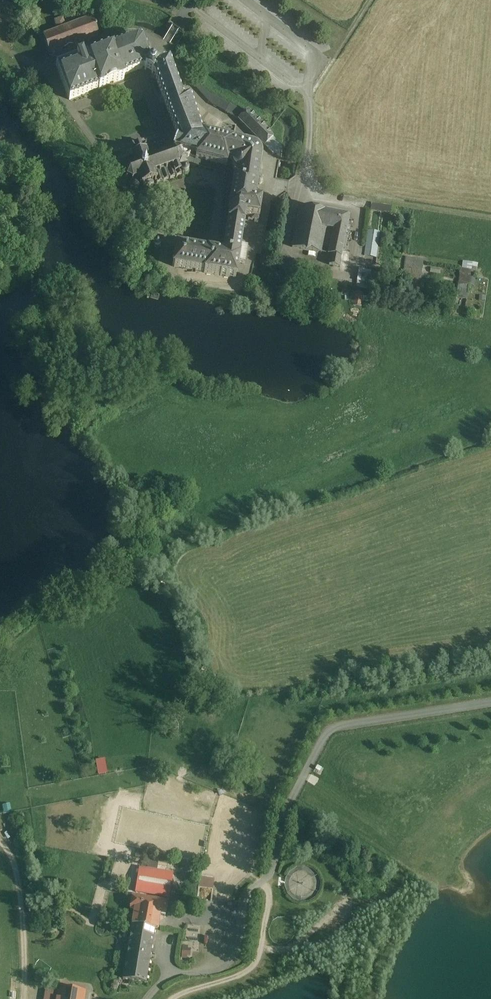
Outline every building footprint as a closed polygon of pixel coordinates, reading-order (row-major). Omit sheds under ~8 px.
[(80,22),(66,27),(63,18),(55,21),(58,30),(44,35),(43,35),(43,36),(44,36),(45,40),(48,50),(50,54),(50,55),(51,54),(65,49),(65,50),(66,49),(72,47),(73,47),(73,46),(87,41),(97,37),(97,35),(97,32),(96,28),(97,28),(96,24),(95,25),(93,22),(90,18),(80,22)] [(151,63),(151,62),(150,61),(150,62),(150,61),(145,46),(144,42),(143,42),(138,39),(138,40),(134,41),(84,59),(83,55),(56,64),(59,72),(69,98),(69,99),(71,99),(98,89),(99,89),(124,80),(124,79),(123,77),(142,70),(143,69),(145,70),(145,71),(146,71),(147,70),(146,70),(150,63),(151,63)] [(147,70),(146,71),(149,73),(152,74),(152,73),(152,74),(156,67),(157,66),(154,64),(151,62),(151,63),(150,63),(146,70),(147,70)] [(238,141),(237,142),(233,141),(234,136),(222,132),(220,140),(204,136),(205,135),(205,134),(206,133),(204,127),(199,129),(192,106),(193,106),(192,103),(191,104),(190,99),(183,101),(181,96),(185,95),(184,93),(180,94),(177,85),(181,83),(180,80),(176,82),(173,73),(177,72),(176,69),(172,70),(170,64),(169,62),(167,63),(158,66),(157,66),(156,67),(152,74),(152,73),(152,74),(152,75),(153,76),(153,75),(155,77),(178,139),(175,145),(173,150),(173,151),(179,153),(191,156),(191,157),(190,157),(190,158),(190,159),(195,160),(195,161),(197,162),(197,161),(205,163),(205,164),(207,164),(215,166),(216,167),(217,166),(225,168),(225,169),(226,169),(227,169),(228,164),(232,166),(232,169),(233,172),(235,174),(238,176),(237,180),(233,179),(232,181),(233,181),(232,189),(231,189),(231,191),(230,199),(229,199),(229,201),(230,201),(228,209),(228,211),(229,211),(223,250),(210,248),(209,252),(176,247),(172,268),(204,273),(204,274),(236,279),(236,277),(238,265),(244,266),(247,249),(240,248),(245,217),(249,218),(248,222),(252,222),(252,221),(255,221),(254,224),(257,225),(258,222),(259,219),(262,202),(255,201),(257,186),(259,186),(260,186),(261,185),(262,184),(262,183),(262,182),(261,181),(262,177),(259,176),(260,176),(259,176),(261,161),(262,161),(262,160),(261,160),(261,156),(259,154),(258,152),(257,151),(254,149),(255,149),(253,148),(253,149),(241,146),(242,143),(242,142),(241,141),(240,141),(239,141),(238,141)] [(25,79),(17,76),(15,82),(23,84),(25,79)] [(229,106),(209,95),(197,84),(194,87),(211,106),(225,113),(229,106)] [(245,114),(229,105),(229,106),(225,113),(238,120),(239,120),(240,120),(245,114)] [(266,130),(248,111),(247,112),(245,114),(240,120),(239,120),(238,120),(239,121),(240,121),(264,147),(273,138),(266,130)] [(281,149),(273,138),(264,147),(273,156),(274,154),(280,158),(281,149)] [(165,147),(164,144),(163,144),(163,145),(158,147),(158,146),(156,147),(157,147),(151,149),(150,149),(150,150),(148,150),(146,144),(141,146),(140,143),(128,147),(130,152),(128,153),(127,155),(126,157),(126,159),(124,159),(123,160),(122,160),(122,162),(120,163),(121,165),(121,166),(121,167),(124,168),(125,169),(126,168),(126,169),(124,174),(123,173),(122,175),(124,175),(126,180),(125,181),(126,182),(127,181),(131,183),(131,184),(130,184),(130,185),(130,187),(129,188),(130,189),(130,190),(131,191),(132,192),(133,192),(134,193),(135,192),(137,191),(138,191),(138,190),(138,189),(139,188),(141,188),(141,189),(142,188),(143,190),(145,189),(144,188),(154,184),(154,186),(156,185),(156,186),(157,186),(162,183),(163,184),(164,184),(163,183),(169,181),(169,182),(170,181),(175,179),(176,179),(177,179),(176,178),(182,176),(182,177),(183,177),(183,176),(184,176),(186,176),(187,175),(188,174),(188,173),(188,171),(187,170),(186,169),(186,167),(187,167),(184,161),(186,161),(188,160),(189,159),(190,159),(190,158),(190,157),(191,157),(191,156),(179,153),(173,151),(173,150),(172,150),(173,149),(172,149),(172,148),(172,147),(172,146),(171,146),(170,146),(169,146),(169,145),(168,146),(166,146),(166,147),(165,147)] [(371,204),(370,211),(396,215),(397,208),(371,204)] [(350,216),(300,206),(292,248),(322,253),(326,230),(333,231),(328,255),(331,256),(329,266),(340,268),(350,216)] [(365,257),(376,258),(380,232),(369,230),(365,257)] [(420,303),(424,260),(404,258),(402,274),(408,275),(405,302),(420,303)] [(292,261),(280,259),(279,270),(290,272),(292,261)] [(460,269),(456,298),(467,300),(469,287),(475,288),(477,277),(479,263),(463,261),(462,270),(460,269)] [(371,272),(359,271),(357,288),(369,289),(371,272)] [(351,307),(360,308),(363,294),(354,293),(351,307)] [(106,758),(96,760),(98,775),(108,773),(106,758)] [(136,892),(170,898),(174,872),(140,867),(136,892)] [(214,880),(198,879),(197,889),(213,890),(214,880)] [(168,902),(132,897),(130,909),(134,910),(132,926),(155,929),(158,930),(158,928),(159,928),(160,917),(165,918),(166,911),(168,902)] [(155,929),(132,926),(123,980),(146,984),(155,929)] [(190,962),(191,952),(182,951),(182,962),(190,962)] [(58,987),(56,998),(85,998),(86,992),(58,987)]
